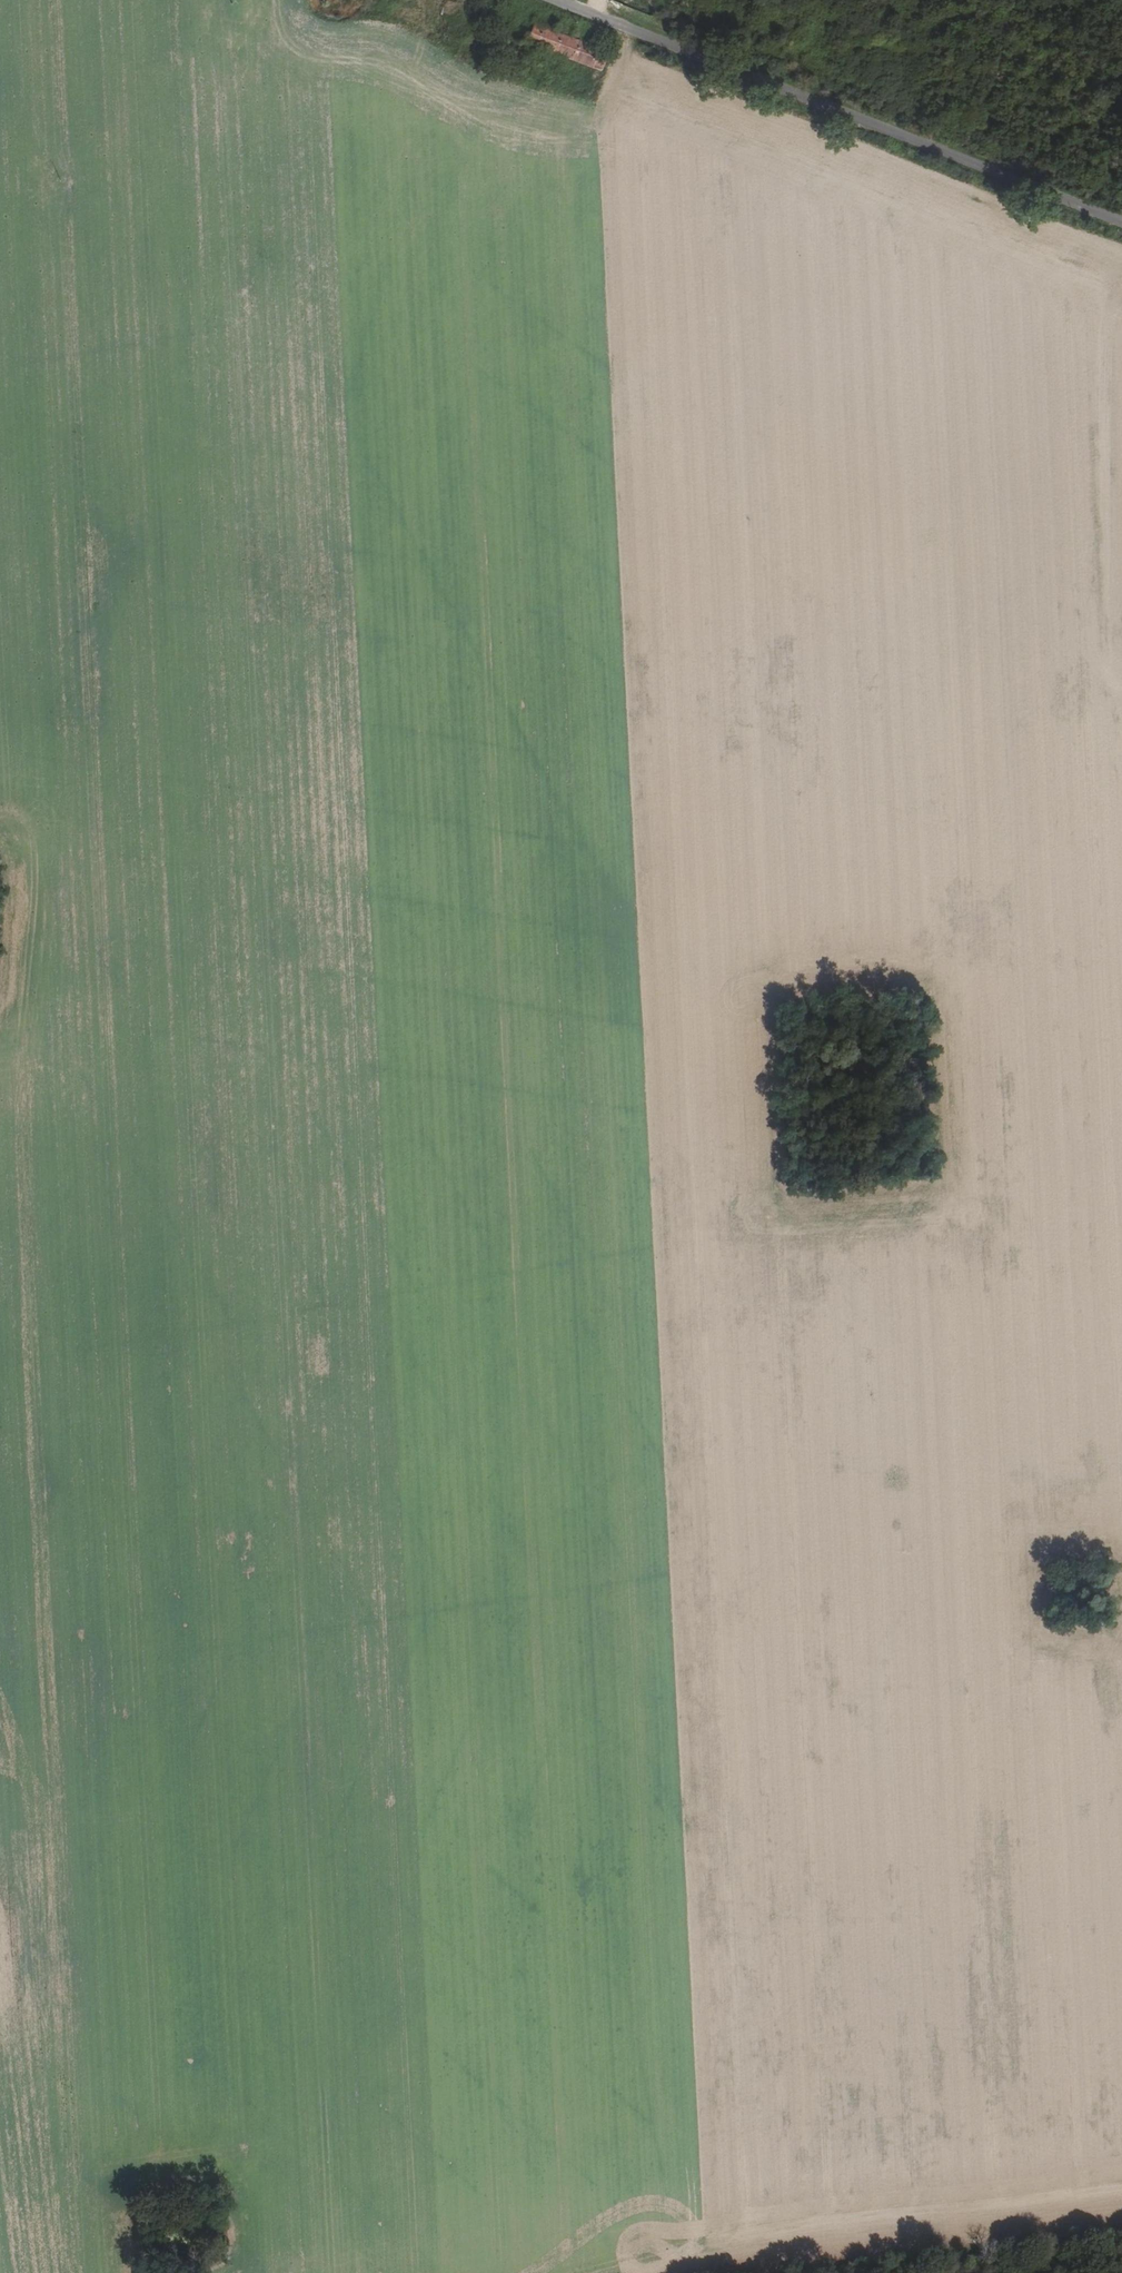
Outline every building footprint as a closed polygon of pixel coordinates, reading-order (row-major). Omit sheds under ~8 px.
[(600,39),(601,36),(531,11),(529,14),(524,13),(522,20),(527,21),(524,30),(594,55),(597,45),(602,47),(604,40),(600,39)] [(511,34),(502,59),(511,62),(521,37),(511,34)] [(590,93),(599,67),(590,63),(581,89),(590,93)]
